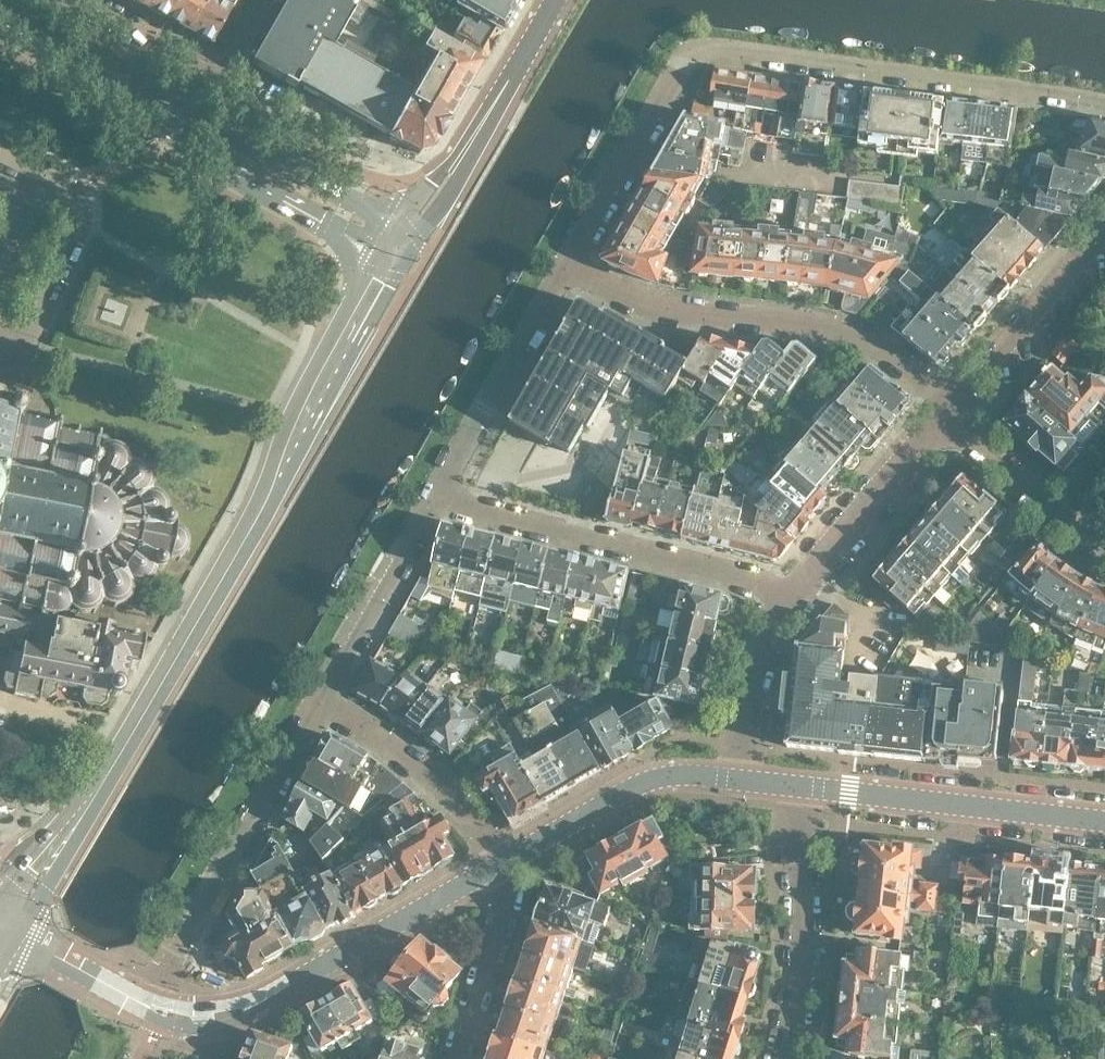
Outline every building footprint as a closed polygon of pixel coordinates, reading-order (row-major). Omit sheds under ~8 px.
[(145,7),(168,20),(179,0),(149,0),(145,7)] [(168,20),(189,32),(207,0),(179,0),(168,20)] [(189,32),(212,44),(232,9),(237,0),(207,0),(189,32)] [(255,65),(280,79),(279,80),(288,85),(289,83),(296,87),(297,84),(374,128),(388,136),(413,92),(381,74),(385,66),(345,43),(341,51),(333,47),(349,20),(354,23),(349,31),(380,49),(395,22),(359,2),(360,0),(288,0),(254,60),(255,65)] [(443,9),(476,27),(479,21),(501,33),(501,32),(502,32),(514,11),(513,11),(519,2),(516,0),(448,0),(443,9)] [(453,14),(439,37),(483,62),(487,57),(501,33),(479,21),(476,27),(453,14)] [(432,58),(413,92),(388,136),(389,136),(388,139),(398,144),(399,142),(419,153),(432,150),(437,141),(438,142),(449,123),(448,123),(481,65),(472,59),(472,58),(466,54),(461,51),(460,51),(443,41),(442,42),(425,32),(416,48),(421,52),(432,58)] [(716,68),(711,92),(710,102),(738,107),(736,121),(734,129),(741,129),(744,108),(749,74),(716,68)] [(749,74),(744,108),(741,129),(754,131),(758,111),(762,111),(768,77),(749,74)] [(768,77),(762,111),(773,113),(769,133),(777,135),(781,114),(786,80),(768,77)] [(781,114),(791,116),(799,118),(804,92),(805,85),(805,84),(786,80),(781,114)] [(798,123),(799,123),(794,151),(824,156),(829,127),(835,88),(805,85),(804,92),(799,118),(798,123)] [(835,88),(829,127),(828,136),(846,138),(858,140),(860,130),(865,92),(835,88)] [(944,101),(865,92),(860,130),(858,146),(915,153),(937,155),(945,102),(944,101)] [(939,140),(939,141),(963,143),(969,104),(945,101),(945,102),(939,140)] [(694,103),(692,117),(710,121),(713,107),(694,103)] [(983,160),(992,106),(969,104),(963,143),(963,144),(962,157),(983,160)] [(1017,113),(1018,109),(992,106),(983,160),(1010,165),(1012,149),(1015,130),(1017,113)] [(686,116),(675,135),(713,141),(712,145),(714,145),(727,147),(727,143),(728,140),(744,143),(746,131),(729,128),(725,128),(726,124),(721,123),(710,121),(692,117),(686,116)] [(1104,160),(1104,121),(1092,118),(1078,117),(1072,131),(1084,134),(1076,154),(1104,160)] [(722,118),(721,123),(726,124),(725,127),(734,129),(736,121),(722,118)] [(1026,121),(1016,120),(1015,130),(1013,139),(1023,141),(1025,131),(1026,121)] [(675,135),(664,154),(711,163),(711,162),(718,163),(720,155),(729,157),(728,165),(738,167),(742,165),(744,149),(727,147),(714,145),(712,145),(713,141),(675,135)] [(1104,177),(1104,160),(1076,154),(1070,153),(1067,163),(1040,157),(1038,167),(1102,181),(1104,177)] [(664,154),(653,175),(701,180),(707,181),(709,172),(716,173),(718,164),(711,163),(664,154)] [(1032,177),(1030,186),(1086,201),(1102,181),(1038,167),(1030,165),(1028,176),(1032,177)] [(653,175),(648,183),(635,205),(674,228),(682,214),(687,218),(698,199),(712,207),(725,192),(728,192),(729,183),(707,181),(701,180),(653,175)] [(934,175),(933,188),(934,188),(942,189),(943,178),(942,176),(940,175),(934,175)] [(905,176),(904,185),(918,187),(920,178),(905,176)] [(851,179),(848,199),(849,199),(862,201),(901,205),(904,185),(851,179)] [(965,192),(966,184),(957,183),(956,191),(965,192)] [(1003,197),(1002,196),(965,192),(956,191),(933,189),(944,203),(998,209),(999,201),(1002,202),(1003,197)] [(1001,203),(1027,209),(1035,211),(1071,219),(1086,201),(1040,189),(1038,200),(1004,192),(1003,197),(1001,203)] [(791,238),(786,282),(787,283),(789,286),(796,286),(799,284),(828,287),(829,288),(836,244),(826,242),(827,237),(809,234),(809,233),(812,215),(814,214),(817,195),(800,193),(795,232),(792,232),(791,238)] [(859,210),(862,201),(849,199),(848,207),(859,210)] [(635,205),(625,223),(642,233),(641,237),(662,248),(674,228),(635,205)] [(1027,209),(1015,224),(1044,249),(1045,249),(1071,219),(1035,211),(1027,209)] [(991,238),(1023,267),(1027,270),(1044,249),(1015,224),(1008,218),(1012,214),(1007,210),(1004,214),(999,210),(990,220),(992,222),(983,231),(991,238)] [(625,223),(615,241),(605,257),(607,262),(638,277),(659,284),(668,257),(659,254),(662,248),(641,237),(642,233),(625,223)] [(697,247),(695,260),(693,274),(697,274),(700,277),(707,278),(710,275),(743,278),(747,233),(735,232),(735,226),(715,224),(714,228),(700,226),(697,247)] [(747,233),(743,278),(744,278),(745,281),(752,282),(755,279),(786,282),(791,238),(780,237),(781,231),(760,229),(759,234),(747,233)] [(898,229),(891,258),(901,261),(903,263),(901,265),(909,273),(915,268),(927,239),(898,229)] [(975,241),(964,253),(1009,292),(1019,279),(1018,273),(1023,267),(991,238),(983,231),(981,230),(973,239),(975,241)] [(931,291),(930,292),(971,328),(972,327),(976,330),(988,317),(987,316),(999,303),(1009,292),(964,253),(965,252),(952,241),(937,258),(944,264),(925,285),(931,291)] [(836,244),(829,288),(843,292),(844,290),(853,292),(851,297),(846,296),(844,307),(844,309),(846,311),(857,314),(868,302),(901,263),(900,262),(873,254),(874,248),(853,242),(851,248),(838,244),(836,244)] [(691,246),(689,259),(695,260),(697,247),(691,246)] [(695,260),(689,259),(686,273),(693,274),(695,260)] [(921,302),(913,312),(954,347),(955,346),(962,346),(967,340),(967,333),(971,328),(930,292),(908,273),(899,283),(921,302)] [(896,297),(885,288),(879,295),(891,304),(896,297)] [(578,303),(510,422),(539,439),(541,440),(550,445),(551,443),(569,453),(583,428),(584,427),(588,429),(610,390),(632,403),(642,385),(666,399),(667,399),(678,380),(684,372),(689,364),(685,361),(684,362),(667,353),(668,352),(663,350),(666,347),(663,345),(662,346),(643,335),(644,334),(640,332),(639,333),(629,327),(630,326),(627,324),(626,326),(607,315),(608,314),(605,312),(602,315),(600,313),(599,314),(585,306),(586,305),(582,302),(578,303)] [(896,331),(904,337),(918,348),(939,366),(940,366),(944,365),(945,366),(950,359),(950,352),(954,347),(913,312),(909,308),(902,317),(905,320),(896,331)] [(1080,345),(1068,335),(1051,355),(1063,365),(1080,345)] [(684,372),(678,380),(692,389),(697,380),(704,384),(729,345),(723,343),(724,341),(721,341),(719,339),(712,337),(709,338),(705,337),(689,364),(684,372)] [(704,384),(699,392),(720,405),(731,390),(736,384),(743,373),(742,373),(758,351),(750,349),(751,348),(747,347),(745,345),(739,343),(735,344),(732,343),(731,345),(729,345),(704,384)] [(743,373),(736,384),(749,394),(753,397),(763,385),(786,356),(769,343),(763,344),(759,351),(758,351),(742,373),(743,373)] [(763,386),(760,391),(760,392),(779,407),(786,397),(804,376),(817,361),(800,346),(794,346),(786,356),(763,385),(763,386)] [(817,361),(804,376),(811,382),(824,366),(819,362),(818,362),(819,361),(818,361),(817,361)] [(856,386),(896,421),(910,405),(910,399),(909,399),(872,367),(871,368),(866,364),(851,381),(856,386)] [(1028,396),(1026,398),(1034,404),(1072,437),(1072,436),(1084,446),(1099,427),(1089,418),(1101,404),(1104,408),(1104,380),(1090,377),(1082,386),(1068,376),(1066,378),(1053,366),(1051,369),(1028,396)] [(832,400),(838,406),(879,442),(896,421),(856,386),(849,380),(832,400)] [(8,649),(8,651),(9,652),(3,681),(6,689),(14,691),(13,695),(39,700),(40,695),(49,697),(55,693),(57,685),(83,691),(82,698),(86,704),(99,707),(106,703),(107,695),(110,697),(112,698),(114,698),(117,697),(120,696),(122,694),(123,691),(124,688),(123,684),(124,684),(129,661),(138,664),(142,639),(130,636),(132,626),(113,622),(112,626),(97,624),(95,631),(69,626),(71,621),(63,620),(62,624),(53,623),(53,622),(55,617),(56,615),(61,614),(66,612),(69,609),(70,607),(73,610),(76,612),(75,613),(79,615),(80,613),(83,614),(89,613),(92,612),(93,614),(95,612),(95,611),(98,608),(100,605),(102,601),(104,603),(110,605),(113,606),(113,608),(116,608),(116,606),(120,605),(122,604),(125,602),(128,600),(129,601),(131,599),(130,597),(132,594),(133,591),(133,588),(133,585),(136,586),(139,586),(142,585),(145,584),(145,586),(148,584),(148,583),(150,581),(154,577),(155,574),(157,574),(157,572),(156,572),(156,569),(159,569),(162,568),(164,567),(165,566),(166,562),(169,562),(170,560),(174,560),(178,558),(182,557),(185,553),(188,547),(188,543),(187,538),(186,535),(182,531),(180,529),(177,528),(177,526),(174,525),(176,520),(175,519),(172,515),(170,514),(171,512),(168,510),(168,504),(165,498),(166,498),(164,495),(163,495),(160,493),(152,491),(154,485),(154,479),(155,479),(155,476),(153,476),(149,470),(144,466),(145,465),(142,463),(141,464),(137,463),(129,464),(129,459),(127,453),(128,453),(126,450),(125,451),(119,447),(111,446),(111,444),(109,444),(109,441),(104,436),(101,435),(101,432),(96,431),(96,434),(79,431),(80,429),(75,428),(75,430),(58,427),(59,424),(53,423),(52,426),(44,424),(46,417),(38,415),(37,420),(32,419),(31,422),(19,419),(21,412),(19,408),(19,406),(11,405),(10,406),(7,408),(1,406),(5,389),(0,388),(0,648),(8,649)] [(1023,404),(1021,406),(1007,422),(1065,472),(1086,448),(1084,446),(1072,436),(1072,437),(1034,404),(1026,398),(1021,403),(1023,404)] [(813,419),(819,425),(856,456),(857,455),(856,455),(862,448),(866,451),(870,450),(871,451),(879,442),(838,406),(832,400),(831,399),(813,419)] [(715,412),(705,427),(727,429),(723,418),(715,412)] [(738,418),(731,426),(739,432),(745,432),(749,427),(738,418)] [(819,425),(802,445),(838,475),(844,468),(845,469),(846,469),(849,471),(849,470),(853,470),(854,471),(859,465),(859,459),(856,456),(819,425)] [(717,441),(720,432),(710,429),(707,438),(717,441)] [(627,441),(606,520),(632,526),(633,523),(644,484),(649,466),(650,459),(653,448),(627,441)] [(802,445),(786,464),(785,465),(788,467),(789,466),(822,494),(828,487),(832,490),(836,489),(837,490),(842,484),(841,479),(842,479),(838,475),(802,445)] [(779,452),(773,454),(781,461),(783,463),(786,459),(779,452)] [(644,484),(633,523),(641,525),(641,526),(658,531),(658,529),(669,490),(672,481),(656,477),(658,469),(661,456),(652,454),(649,466),(644,484)] [(688,459),(677,456),(673,472),(684,475),(688,459)] [(767,483),(774,489),(808,518),(816,509),(821,509),(825,505),(824,500),(826,498),(822,494),(789,466),(788,467),(783,463),(781,461),(772,471),(775,473),(767,483)] [(739,494),(759,512),(787,536),(794,541),(811,521),(808,518),(774,489),(767,483),(757,473),(739,494)] [(693,496),(683,537),(683,539),(708,545),(718,507),(719,503),(724,479),(698,474),(695,487),(693,496)] [(952,489),(945,497),(989,535),(1007,515),(964,476),(962,478),(957,477),(950,484),(952,489)] [(669,490),(658,529),(666,531),(666,533),(669,533),(670,536),(677,537),(681,536),(683,537),(693,496),(695,487),(672,481),(669,490)] [(1091,508),(1103,518),(1104,519),(1104,491),(1091,508)] [(928,516),(927,518),(971,556),(989,535),(945,497),(938,505),(934,504),(927,511),(928,516)] [(742,521),(733,551),(773,561),(779,559),(794,541),(787,536),(759,512),(746,501),(743,513),(742,521)] [(718,507),(708,545),(733,551),(742,521),(743,513),(718,507)] [(909,539),(944,568),(953,576),(969,590),(975,582),(960,568),(971,556),(927,518),(909,539)] [(434,566),(430,578),(430,580),(434,581),(434,580),(445,583),(442,595),(451,597),(469,530),(443,524),(433,566),(434,566)] [(463,612),(470,582),(483,586),(496,537),(469,530),(451,597),(454,598),(451,609),(463,612)] [(496,537),(483,586),(479,603),(506,610),(523,545),(497,538),(497,537),(496,537)] [(898,551),(891,559),(935,596),(943,602),(949,595),(942,589),(953,576),(944,568),(909,539),(908,539),(903,538),(897,546),(898,551)] [(995,541),(989,547),(1000,558),(1007,552),(995,541)] [(1008,576),(1009,576),(1002,583),(1016,596),(1013,599),(1023,607),(1024,606),(1030,598),(1031,596),(1057,562),(1049,556),(1049,551),(1038,542),(1031,550),(1030,550),(1008,576)] [(1012,543),(1007,549),(1017,558),(1022,552),(1012,543)] [(510,599),(522,602),(536,605),(537,600),(550,551),(523,545),(510,599)] [(537,606),(550,609),(563,613),(576,558),(550,551),(537,600),(536,605),(537,606)] [(563,613),(591,620),(603,565),(602,565),(602,564),(576,558),(563,613)] [(875,578),(874,579),(875,580),(875,581),(908,610),(916,618),(935,596),(891,559),(885,566),(880,565),(873,572),(875,578)] [(1030,598),(1024,606),(1040,618),(1040,617),(1049,623),(1054,615),(1054,616),(1078,577),(1057,562),(1031,596),(1030,598)] [(603,565),(591,620),(601,622),(603,616),(618,620),(620,612),(629,571),(603,565)] [(1054,615),(1049,623),(1048,625),(1075,639),(1099,589),(1078,577),(1054,616),(1054,615)] [(661,610),(675,613),(718,623),(718,622),(717,622),(719,614),(723,615),(729,612),(732,601),(728,596),(674,582),(671,599),(664,598),(661,610)] [(1075,639),(1094,646),(1104,650),(1104,648),(1104,591),(1099,589),(1075,639)] [(631,593),(629,603),(637,604),(640,595),(631,593)] [(410,619),(417,608),(407,602),(401,613),(410,619)] [(787,743),(786,746),(834,751),(839,751),(839,753),(875,757),(875,756),(924,761),(924,762),(925,762),(932,688),(933,684),(877,678),(876,680),(850,677),(847,703),(840,702),(845,652),(849,616),(835,604),(822,618),(798,646),(797,647),(797,649),(794,678),(789,678),(789,677),(786,677),(785,677),(785,680),(781,713),(785,714),(785,713),(790,714),(787,743)] [(655,638),(669,641),(711,651),(718,623),(675,613),(661,610),(655,638)] [(1022,644),(1005,631),(994,622),(982,612),(963,640),(1023,646),(1022,645),(1022,644)] [(401,613),(388,635),(412,648),(424,627),(410,619),(401,613)] [(1001,614),(994,622),(1005,631),(1011,623),(1001,614)] [(632,621),(623,619),(622,619),(620,628),(628,631),(630,631),(632,621)] [(627,638),(628,631),(620,628),(618,636),(627,638)] [(1030,632),(1022,644),(1022,645),(1023,646),(1024,647),(1024,650),(1024,657),(1027,657),(1040,638),(1030,632)] [(648,666),(662,669),(703,678),(705,678),(705,676),(703,675),(704,670),(706,668),(709,659),(708,656),(709,652),(711,652),(711,651),(669,641),(655,638),(648,666)] [(1049,644),(1040,638),(1027,657),(1038,660),(1039,660),(1049,644)] [(483,646),(478,664),(490,667),(495,648),(483,646)] [(463,663),(466,650),(459,648),(456,661),(463,663)] [(518,671),(522,655),(499,648),(494,665),(518,671)] [(1013,754),(1012,760),(1012,762),(1026,763),(1029,766),(1035,767),(1039,764),(1041,764),(1048,705),(1033,703),(1038,660),(1027,657),(1024,657),(1017,713),(1013,754)] [(608,658),(606,665),(617,667),(618,661),(608,658)] [(373,664),(357,691),(360,692),(357,695),(369,702),(371,698),(374,700),(381,704),(404,676),(381,663),(378,667),(374,665),(373,664)] [(523,663),(521,673),(542,679),(546,666),(537,664),(537,666),(523,663)] [(1100,666),(1092,663),(1090,670),(1097,672),(1100,666)] [(703,678),(662,669),(648,666),(643,665),(640,677),(648,679),(645,694),(658,697),(665,699),(697,705),(703,678)] [(428,685),(402,718),(411,724),(408,728),(419,735),(421,732),(423,733),(450,699),(441,692),(442,690),(452,677),(440,669),(428,685)] [(383,704),(380,708),(391,716),(394,712),(402,718),(428,685),(409,671),(404,676),(381,704),(383,704)] [(546,672),(544,682),(552,685),(553,685),(568,689),(571,679),(546,672)] [(585,679),(583,691),(601,696),(604,683),(585,679)] [(552,685),(523,700),(524,702),(572,787),(573,787),(601,770),(592,755),(580,733),(563,703),(553,685),(552,685)] [(568,689),(553,685),(563,703),(572,690),(568,689)] [(932,688),(925,762),(926,762),(941,763),(941,765),(942,766),(942,768),(944,769),(947,770),(959,771),(959,766),(959,764),(960,764),(961,756),(969,686),(966,686),(966,687),(968,687),(967,690),(964,690),(964,691),(932,688)] [(969,686),(961,756),(960,764),(959,764),(959,766),(976,768),(977,768),(979,768),(981,766),(982,763),(996,765),(1004,690),(969,686)] [(1048,705),(1041,764),(1043,765),(1047,768),(1053,769),(1058,766),(1068,767),(1075,708),(1077,691),(1065,689),(1063,706),(1048,705)] [(615,712),(614,712),(636,750),(653,740),(653,739),(673,727),(667,717),(673,713),(666,701),(666,700),(638,693),(633,711),(630,711),(619,717),(619,718),(616,713),(615,713),(615,712)] [(450,699),(423,733),(426,735),(426,739),(428,743),(433,745),(437,744),(451,755),(457,747),(465,753),(495,719),(509,711),(523,703),(520,698),(513,696),(485,712),(473,702),(467,710),(463,708),(464,703),(458,699),(454,700),(451,698),(450,699)] [(523,703),(509,711),(532,753),(520,760),(544,804),(545,804),(544,803),(572,787),(524,702),(523,703)] [(579,722),(583,730),(581,732),(595,754),(596,754),(605,768),(627,755),(627,754),(635,750),(635,751),(636,750),(614,712),(615,712),(610,703),(579,722)] [(1068,767),(1071,767),(1074,772),(1081,772),(1085,769),(1104,771),(1104,752),(1098,750),(1102,711),(1075,708),(1068,767)] [(465,753),(458,761),(459,762),(475,778),(476,778),(490,770),(502,764),(498,756),(513,748),(517,755),(520,760),(532,753),(509,711),(495,719),(465,753)] [(316,760),(317,761),(355,783),(365,789),(374,795),(383,800),(390,795),(389,794),(402,783),(379,764),(374,760),(369,757),(337,738),(336,738),(329,740),(328,740),(316,760)] [(490,770),(476,778),(485,793),(487,792),(488,793),(498,804),(504,801),(505,800),(517,820),(544,804),(520,760),(517,755),(513,748),(498,756),(502,764),(490,770)] [(317,761),(304,783),(340,804),(344,806),(355,812),(374,795),(355,783),(317,761)] [(304,783),(283,819),(305,832),(316,815),(328,822),(329,822),(331,819),(340,804),(304,783)] [(389,794),(390,795),(395,803),(397,807),(408,802),(412,809),(424,802),(402,783),(389,794)] [(397,807),(394,809),(429,871),(435,868),(436,871),(451,862),(452,858),(454,856),(442,837),(451,832),(442,817),(435,821),(424,802),(412,809),(408,802),(397,807)] [(328,822),(311,840),(323,861),(328,856),(363,818),(355,812),(344,806),(331,819),(329,822),(328,822)] [(382,850),(383,851),(387,858),(388,857),(405,886),(422,876),(421,875),(429,871),(394,809),(390,811),(377,818),(380,824),(392,845),(382,850)] [(623,834),(614,840),(638,881),(651,875),(649,870),(670,858),(664,847),(663,848),(659,840),(664,838),(653,819),(624,835),(623,834)] [(272,840),(261,859),(252,874),(262,891),(265,891),(279,915),(308,898),(304,890),(306,889),(297,874),(296,874),(288,860),(279,843),(272,840)] [(605,846),(589,855),(579,860),(589,877),(593,875),(604,895),(622,885),(625,889),(638,881),(614,840),(605,845),(605,846)] [(861,876),(860,889),(937,898),(939,884),(919,881),(918,889),(913,888),(914,881),(915,881),(916,869),(921,869),(922,851),(899,847),(900,846),(889,844),(889,847),(865,845),(864,856),(860,856),(858,857),(856,859),(854,861),(853,863),(853,866),(853,869),(854,871),(858,875),(861,876)] [(383,851),(359,865),(380,900),(389,894),(389,895),(394,895),(402,891),(404,885),(405,886),(388,857),(387,858),(383,851)] [(1000,905),(999,919),(1015,921),(1028,923),(1029,923),(1030,912),(1029,912),(1035,862),(1023,860),(1023,857),(1009,856),(1009,859),(1005,859),(1000,905)] [(965,884),(963,904),(979,906),(978,918),(999,919),(1000,905),(1005,859),(988,857),(985,860),(979,859),(978,860),(962,858),(958,883),(965,884)] [(1029,923),(1028,923),(1027,930),(1063,934),(1064,927),(1063,927),(1065,916),(1064,916),(1069,866),(1052,864),(1053,860),(1038,859),(1037,862),(1035,862),(1029,912),(1030,912),(1029,923)] [(1063,927),(1064,927),(1078,930),(1079,930),(1095,932),(1095,931),(1096,922),(1102,870),(1099,869),(1097,865),(1087,863),(1084,867),(1069,866),(1064,916),(1065,916),(1063,927)] [(359,865),(335,879),(355,914),(365,908),(370,910),(377,905),(378,901),(380,900),(359,865)] [(297,874),(306,889),(304,890),(308,898),(327,930),(337,924),(343,925),(352,919),(355,914),(335,879),(332,873),(323,877),(318,866),(308,872),(307,870),(305,870),(297,874)] [(692,896),(702,897),(754,899),(754,897),(757,894),(758,885),(756,882),(754,882),(755,870),(746,869),(746,867),(693,866),(692,896)] [(1095,931),(1100,932),(1100,933),(1104,934),(1104,870),(1102,870),(1096,922),(1095,931)] [(548,887),(536,924),(584,941),(595,944),(601,925),(605,926),(611,908),(597,904),(597,903),(584,898),(585,895),(574,890),(573,895),(566,893),(562,886),(556,884),(549,887),(548,887)] [(852,921),(856,922),(855,934),(881,937),(880,939),(886,939),(886,940),(904,942),(906,925),(910,925),(911,910),(910,910),(911,902),(917,903),(916,910),(936,912),(937,898),(860,889),(859,902),(856,902),(852,904),(850,906),(848,909),(847,911),(847,914),(848,917),(852,921)] [(241,892),(229,913),(240,931),(224,940),(222,949),(226,954),(237,960),(248,979),(265,969),(263,966),(296,947),(297,947),(279,915),(265,891),(262,891),(263,893),(241,892)] [(692,931),(702,931),(727,932),(727,930),(753,931),(754,918),(755,918),(757,915),(757,907),(754,903),(754,899),(702,897),(692,896),(692,915),(692,931)] [(308,898),(279,915),(297,947),(327,930),(308,898)] [(536,924),(526,952),(575,968),(579,956),(599,963),(605,947),(584,941),(536,924)] [(1094,939),(1092,957),(1102,958),(1104,940),(1094,939)] [(386,982),(407,999),(444,954),(438,949),(437,950),(426,941),(421,941),(408,957),(407,956),(398,957),(393,964),(394,972),(386,982)] [(701,941),(688,981),(748,1000),(749,998),(754,995),(757,987),(754,982),(761,961),(756,954),(741,949),(742,947),(737,945),(736,949),(718,943),(717,945),(713,943),(713,945),(712,944),(701,941)] [(638,965),(656,970),(661,956),(643,950),(638,965)] [(844,962),(842,983),(891,989),(903,991),(906,970),(909,971),(910,957),(903,956),(861,951),(859,953),(858,956),(847,955),(846,962),(844,962)] [(517,979),(566,996),(587,1003),(589,995),(568,988),(575,968),(526,952),(520,971),(519,971),(516,978),(517,979)] [(444,954),(407,999),(428,1016),(435,1008),(444,1006),(449,999),(447,989),(461,974),(460,969),(449,960),(450,959),(444,954)] [(618,973),(615,981),(626,985),(629,977),(618,973)] [(511,995),(507,1008),(556,1024),(566,996),(517,979),(515,984),(512,985),(510,992),(511,995)] [(688,981),(676,1019),(740,1040),(745,1024),(742,1019),(748,1000),(688,981)] [(841,997),(839,1015),(900,1023),(902,1005),(905,1005),(906,992),(903,991),(891,989),(842,983),(842,984),(839,984),(837,996),(841,997)] [(336,996),(327,1001),(353,1044),(362,1039),(357,1031),(375,1021),(374,1020),(382,1016),(381,1014),(380,1015),(372,1002),(365,1006),(353,985),(336,995),(336,996)] [(310,1047),(309,1048),(313,1056),(321,1051),(321,1052),(338,1042),(343,1050),(353,1044),(327,1001),(320,1005),(319,1004),(302,1014),(313,1035),(306,1039),(310,1047)] [(1006,1001),(1006,1014),(1017,1014),(1017,1001),(1006,1001)] [(1084,1019),(1085,1005),(1059,1002),(1058,1016),(1084,1019)] [(500,1026),(498,1035),(547,1051),(556,1024),(507,1008),(501,1026),(500,1026)] [(391,1009),(384,1013),(390,1023),(398,1019),(391,1009)] [(839,1015),(836,1038),(838,1039),(837,1047),(846,1047),(846,1053),(898,1058),(899,1058),(900,1056),(900,1044),(898,1044),(900,1023),(839,1015)] [(400,1018),(391,1023),(396,1032),(405,1026),(400,1018)] [(669,1049),(701,1058),(734,1058),(735,1055),(739,1054),(742,1046),(739,1042),(740,1040),(676,1019),(676,1020),(678,1021),(672,1038),(662,1036),(662,1037),(647,1032),(644,1041),(669,1049)] [(639,1038),(642,1027),(623,1022),(620,1032),(639,1038)] [(389,1023),(382,1027),(387,1035),(394,1031),(389,1023)] [(606,1025),(602,1038),(611,1041),(615,1028),(606,1025)] [(243,1058),(288,1058),(293,1046),(291,1046),(295,1037),(279,1032),(276,1040),(259,1034),(253,1036),(247,1052),(246,1052),(243,1058)] [(490,1058),(553,1058),(555,1054),(547,1051),(498,1035),(491,1053),(492,1053),(490,1058)] [(422,1057),(421,1057),(424,1048),(408,1042),(407,1045),(391,1040),(391,1039),(388,1038),(385,1047),(386,1047),(382,1058),(423,1058),(422,1057)] [(608,1051),(592,1046),(589,1058),(605,1058),(608,1051)] [(669,1049),(665,1058),(701,1058),(669,1049)]
